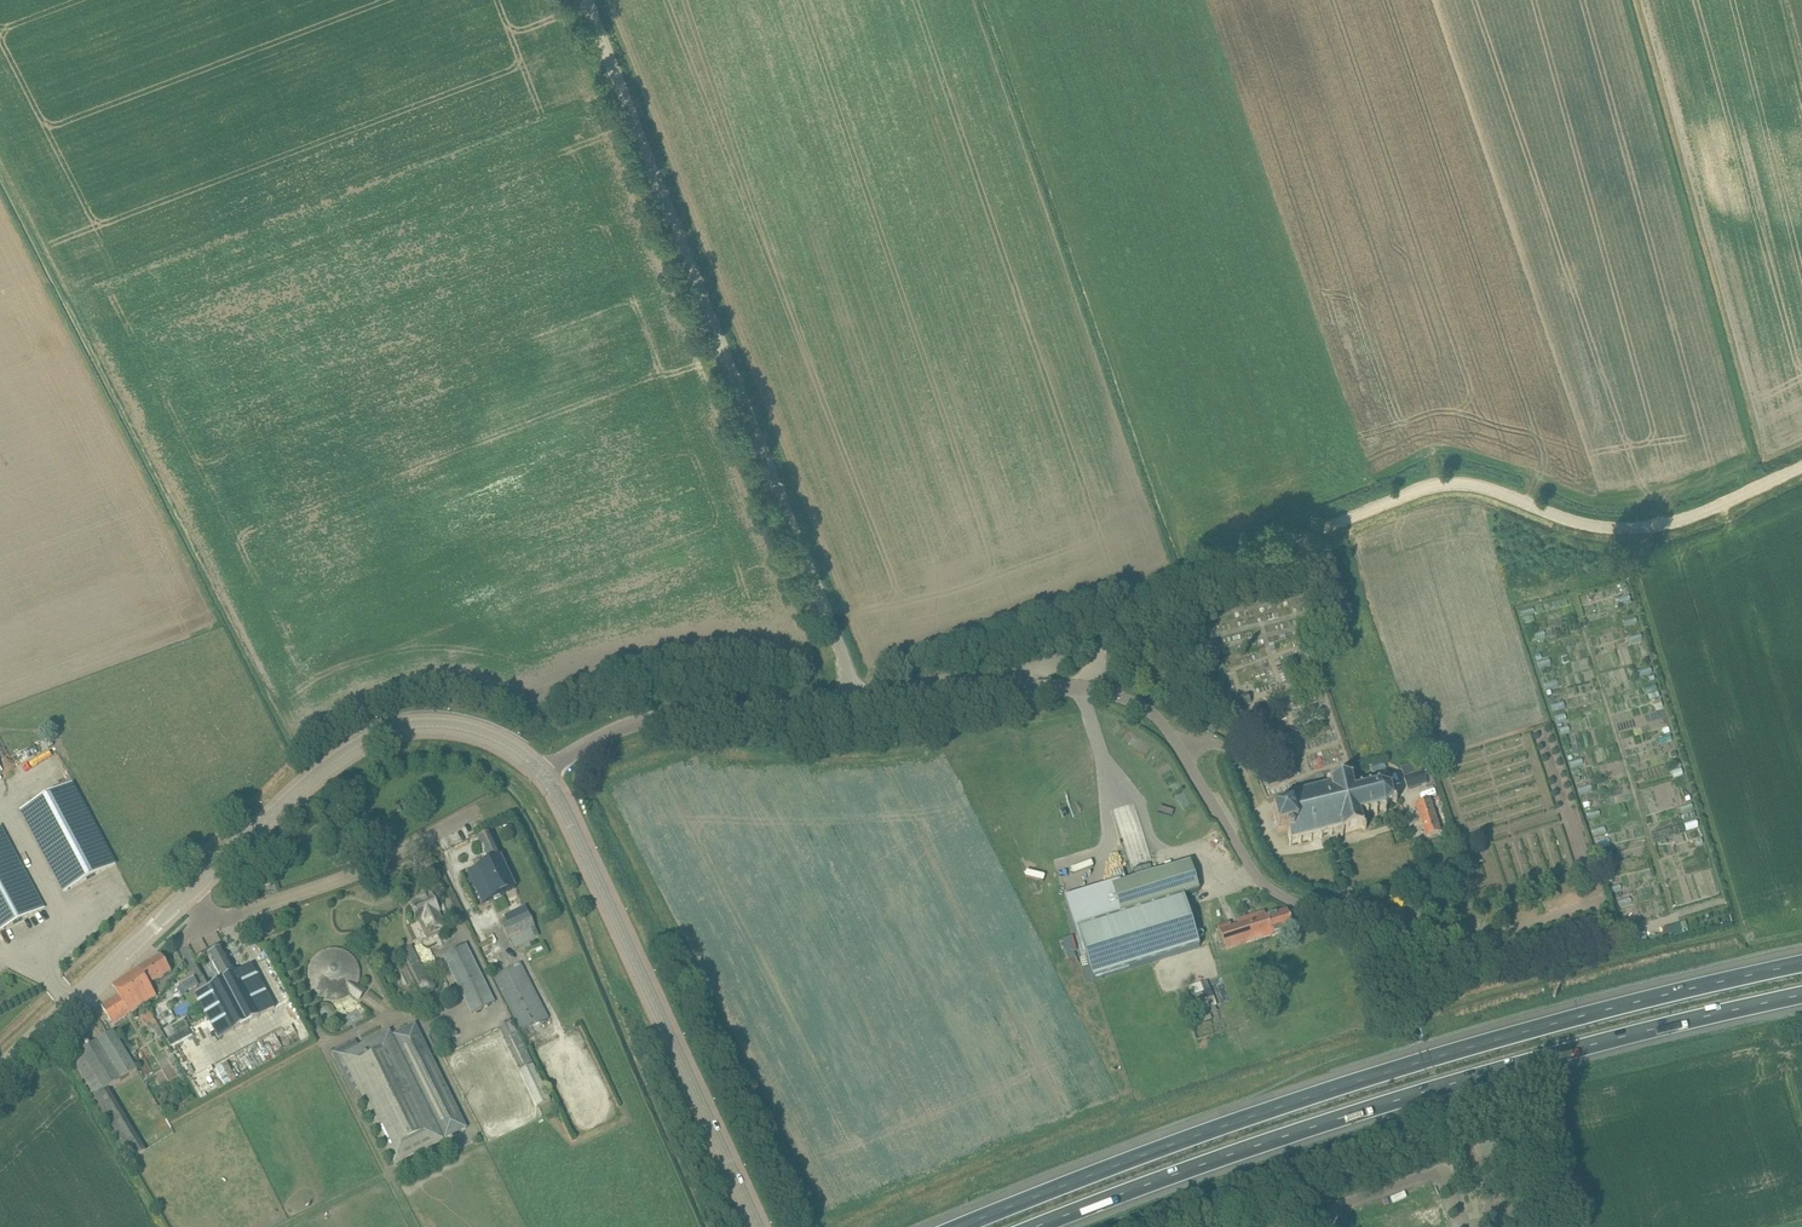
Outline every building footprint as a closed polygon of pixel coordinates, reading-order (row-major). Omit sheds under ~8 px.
[(1237,698),(1240,707),(1251,703),(1248,694),(1237,698)] [(1427,782),(1420,760),(1401,766),(1409,788),(1427,782)] [(1332,776),(1333,781),(1331,782),(1332,785),(1288,797),(1286,795),(1285,797),(1287,798),(1290,809),(1273,814),(1278,833),(1288,831),(1290,843),(1289,845),(1291,845),(1292,844),(1341,831),(1342,832),(1340,837),(1343,838),(1344,833),(1362,828),(1365,831),(1367,829),(1363,826),(1360,815),(1383,809),(1384,813),(1387,813),(1386,808),(1393,801),(1397,803),(1398,800),(1393,798),(1390,787),(1379,783),(1354,789),(1351,777),(1346,778),(1344,772),(1332,776)] [(21,810),(58,881),(64,892),(116,864),(72,783),(21,810)] [(1415,804),(1426,837),(1440,832),(1429,800),(1415,804)] [(1,826),(0,827),(0,931),(45,907),(1,826)] [(489,862),(468,871),(482,903),(516,888),(490,833),(478,839),(489,862)] [(1120,880),(1065,897),(1077,937),(1083,956),(1085,956),(1093,981),(1138,967),(1151,962),(1200,947),(1183,896),(1199,891),(1190,861),(1121,883),(1120,880)] [(443,929),(445,928),(438,912),(439,912),(431,895),(410,905),(418,921),(419,921),(428,940),(444,932),(443,929)] [(1218,926),(1225,949),(1294,928),(1287,910),(1266,918),(1265,913),(1238,921),(1239,925),(1231,928),(1229,923),(1218,926)] [(502,925),(513,948),(539,936),(529,913),(502,925)] [(1685,921),(1680,922),(1683,932),(1688,931),(1685,921)] [(1668,926),(1662,928),(1663,932),(1664,934),(1670,933),(1668,926)] [(1663,932),(1649,937),(1651,942),(1665,938),(1664,934),(1663,932)] [(447,954),(475,1012),(495,1002),(466,945),(447,954)] [(402,951),(418,984),(428,979),(412,946),(402,951)] [(201,1005),(218,1038),(275,1008),(257,975),(251,964),(236,973),(222,947),(208,955),(222,980),(195,995),(201,1005)] [(112,986),(119,995),(101,1006),(113,1023),(156,995),(150,984),(161,977),(171,971),(161,954),(139,968),(112,986)] [(495,974),(521,1031),(548,1018),(521,962),(495,974)] [(149,1012),(142,1016),(147,1024),(154,1019),(149,1012)] [(505,1023),(526,1066),(532,1063),(511,1020),(505,1023)] [(341,1055),(395,1164),(467,1128),(415,1024),(392,1036),(389,1031),(341,1055)] [(188,1027),(166,1039),(170,1046),(192,1034),(188,1027)] [(72,1057),(95,1096),(137,1071),(114,1032),(72,1057)] [(445,1044),(448,1050),(460,1043),(457,1037),(445,1044)] [(520,1071),(537,1107),(550,1100),(533,1065),(520,1071)] [(95,1096),(131,1158),(145,1150),(109,1088),(95,1096)] [(1382,1208),(1389,1226),(1394,1226),(1404,1224),(1396,1204),(1382,1208)] [(1368,1213),(1373,1226),(1389,1226),(1382,1208),(1368,1213)] [(1368,1213),(1353,1219),(1356,1226),(1373,1226),(1368,1213)]
